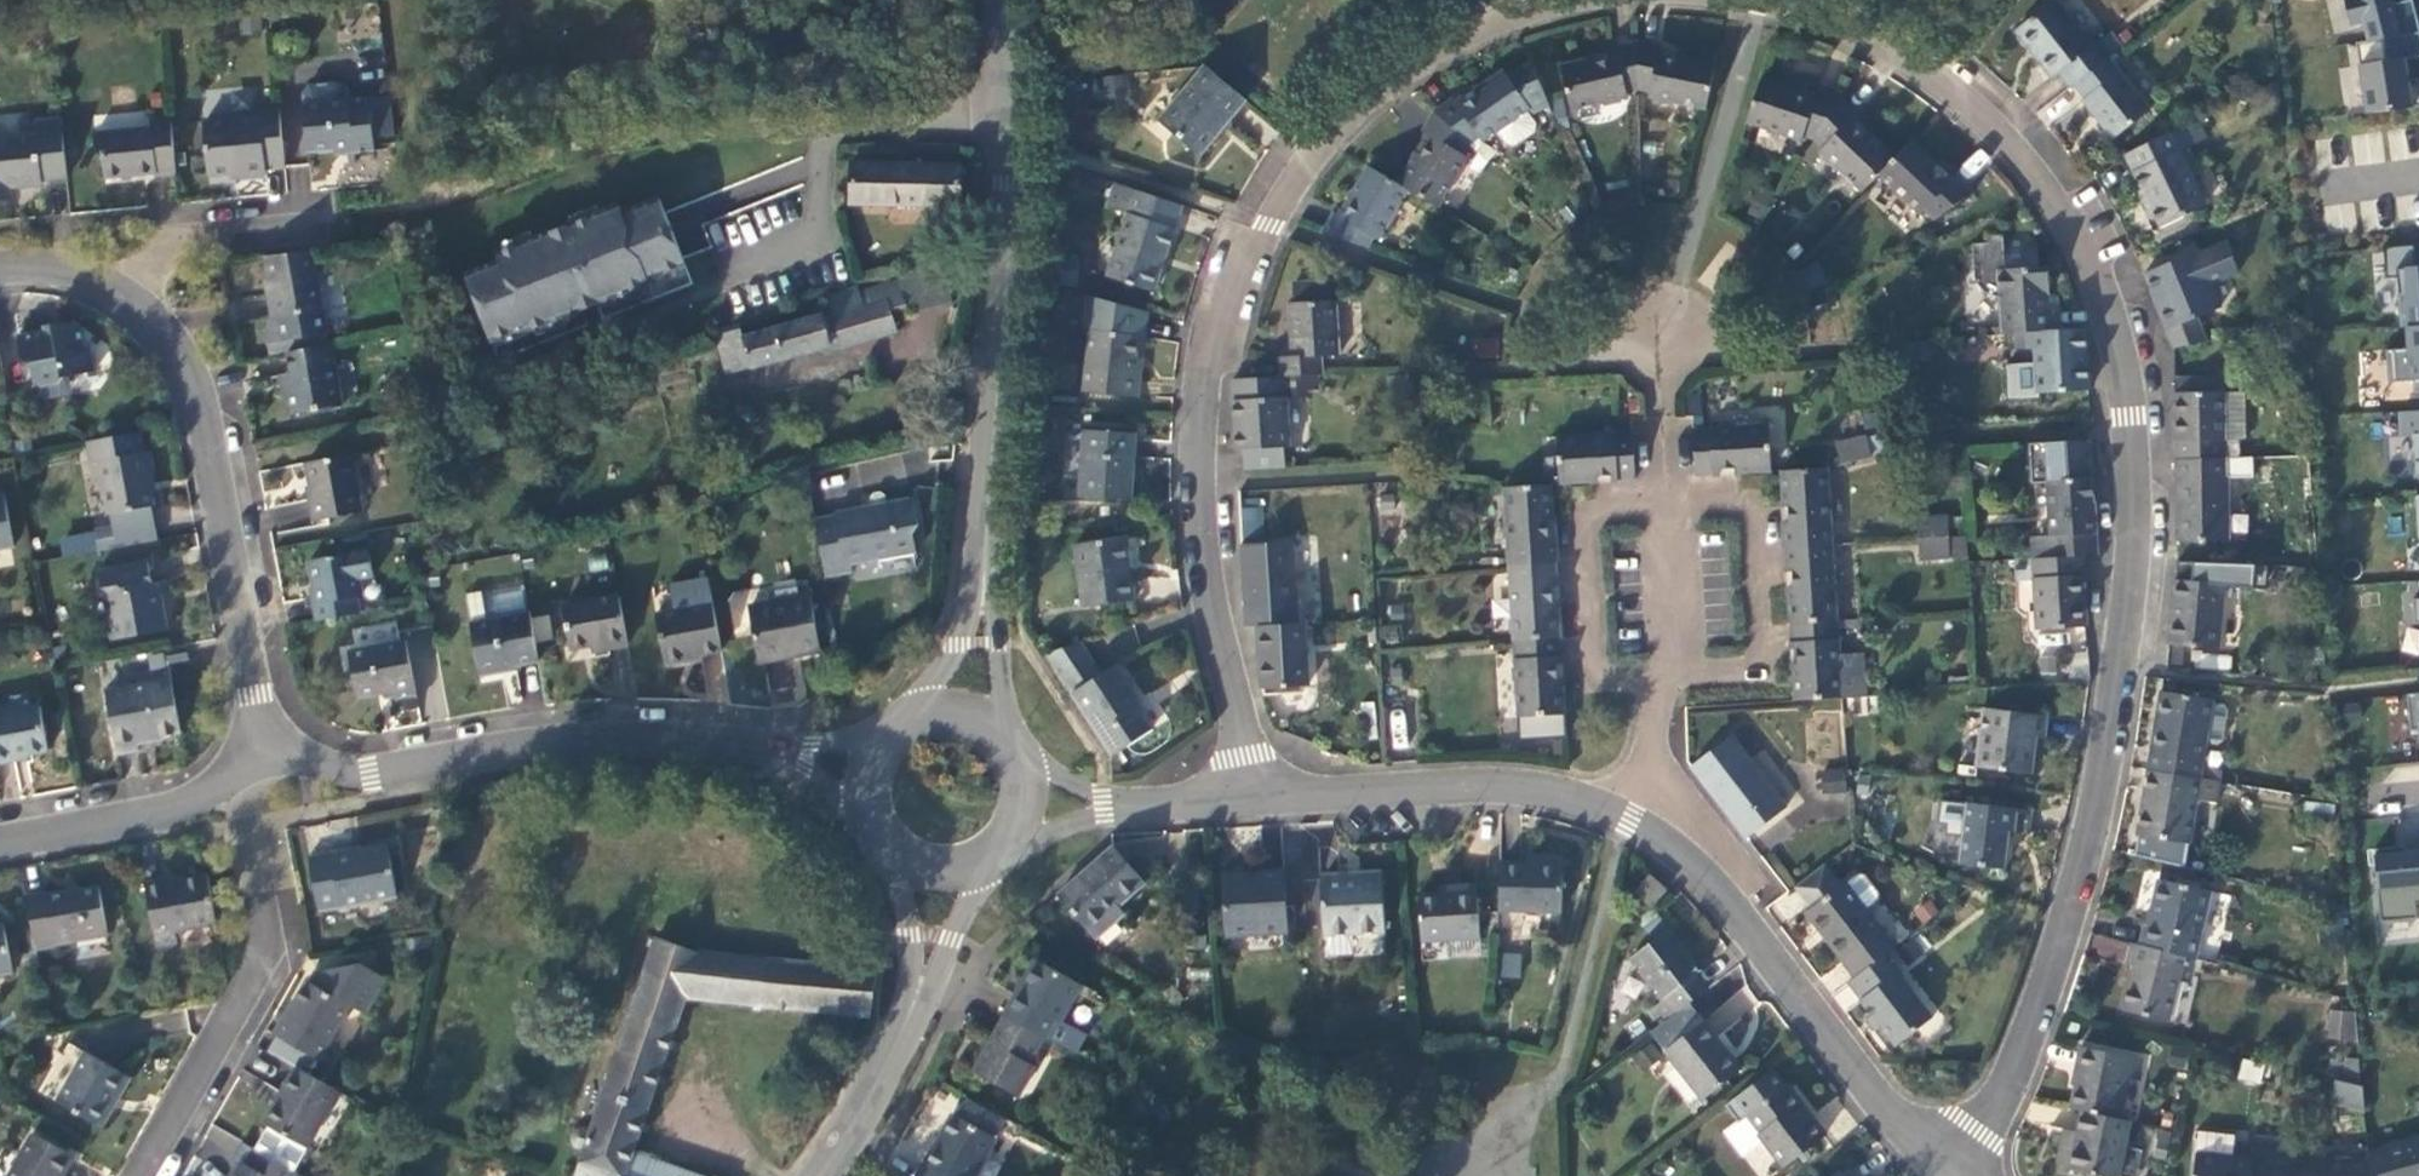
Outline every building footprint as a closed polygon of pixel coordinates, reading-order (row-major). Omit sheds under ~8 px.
[(2350,20),(2363,17),(2367,36),(2418,28),(2418,26),(2413,0),(2345,0),(2350,20)] [(2052,12),(2013,42),(2050,89),(2057,84),(2068,99),(2071,96),(2110,67),(2120,59),(2108,43),(2088,59),(2052,12)] [(2361,37),(2363,51),(2357,52),(2365,108),(2418,102),(2418,86),(2417,74),(2413,75),(2407,76),(2404,55),(2410,54),(2418,52),(2418,28),(2367,36),(2361,37)] [(2363,51),(2361,37),(2355,38),(2357,52),(2363,51)] [(1625,106),(1638,103),(1637,52),(1613,56),(1615,63),(1558,76),(1570,125),(1626,111),(1625,106)] [(1661,56),(1637,52),(1638,103),(1646,104),(1645,110),(1704,122),(1713,75),(1660,64),(1661,56)] [(2413,75),(2410,54),(2404,55),(2407,76),(2413,75)] [(1501,145),(1515,148),(1535,133),(1536,126),(1531,116),(1550,106),(1531,62),(1506,74),(1503,70),(1461,99),(1458,97),(1432,113),(1473,142),(1479,139),(1486,144),(1496,137),(1501,145)] [(2109,152),(2150,122),(2110,67),(2071,96),(2083,111),(2080,113),(2109,152)] [(1200,79),(1155,130),(1197,166),(1242,115),(1200,79)] [(1799,153),(1801,147),(1810,152),(1837,109),(1815,102),(1813,108),(1757,89),(1742,135),(1799,153)] [(369,141),(389,139),(385,105),(342,110),(341,100),(334,93),(306,96),(299,104),(305,163),(350,158),(350,162),(371,160),(369,141)] [(1855,124),(1837,109),(1810,152),(1819,160),(1816,164),(1856,204),(1874,186),(1892,168),(1850,129),(1855,124)] [(1473,142),(1432,113),(1422,132),(1427,135),(1423,141),(1430,144),(1422,157),(1414,152),(1403,171),(1410,175),(1402,187),(1410,192),(1440,210),(1471,158),(1465,155),(1473,142)] [(262,182),(283,180),(277,114),(255,116),(256,131),(227,133),(221,128),(207,129),(199,135),(204,187),(239,184),(240,189),(263,187),(262,182)] [(152,189),(176,187),(170,128),(146,131),(147,141),(90,146),(92,162),(100,169),(102,191),(152,186),(152,189)] [(65,191),(59,131),(34,134),(35,148),(0,151),(0,210),(10,209),(9,201),(40,198),(39,194),(65,191)] [(2203,217),(2178,163),(2205,150),(2196,131),(2124,165),(2141,200),(2135,202),(2153,241),(2203,217)] [(1921,223),(1930,232),(1971,202),(1954,186),(1950,191),(1909,151),(1892,168),(1874,186),(1917,228),(1921,223)] [(963,166),(851,163),(850,203),(962,206),(963,166)] [(1334,211),(1324,228),(1367,253),(1376,239),(1381,242),(1410,192),(1402,187),(1367,167),(1353,192),(1350,191),(1347,196),(1356,201),(1348,214),(1339,209),(1337,213),(1334,211)] [(1180,217),(1112,194),(1104,219),(1125,226),(1103,288),(1150,304),(1180,217)] [(499,262),(464,276),(491,342),(526,329),(528,334),(589,309),(650,285),(649,281),(686,266),(660,200),(622,214),(619,206),(496,254),(499,262)] [(2384,242),(2386,273),(2398,272),(2400,322),(2406,321),(2418,321),(2418,239),(2384,242)] [(1969,256),(1971,291),(1982,306),(1996,309),(1997,345),(2023,344),(2057,342),(2055,306),(2045,307),(2044,279),(2035,280),(2034,260),(2026,261),(2026,246),(1984,248),(1984,256),(1969,256)] [(2142,285),(2172,359),(2203,353),(2193,329),(2218,319),(2209,296),(2236,285),(2223,254),(2196,265),(2195,263),(2142,285)] [(264,342),(268,368),(288,365),(328,358),(312,262),(266,270),(272,307),(267,307),(272,332),(264,342)] [(740,330),(718,337),(730,377),(832,345),(831,342),(841,338),(845,348),(897,332),(890,311),(908,306),(910,313),(953,300),(943,267),(896,276),(898,281),(861,292),(859,287),(827,296),(832,311),(743,339),(740,330)] [(1336,301),(1288,304),(1292,357),(1279,358),(1280,377),(1283,377),(1324,375),(1323,356),(1339,355),(1336,301)] [(1142,349),(1144,324),(1084,307),(1081,332),(1088,344),(1082,406),(1137,411),(1140,371),(1133,371),(1135,349),(1142,349)] [(2406,321),(2407,344),(2384,345),(2386,377),(2411,376),(2412,388),(2418,387),(2418,321),(2406,321)] [(58,342),(20,350),(23,370),(29,373),(31,395),(41,400),(39,408),(44,412),(70,406),(67,388),(94,383),(92,357),(86,353),(86,343),(76,338),(60,341),(58,342)] [(2023,344),(2027,407),(2086,404),(2082,341),(2057,342),(2023,344)] [(282,387),(288,427),(340,419),(331,358),(328,358),(288,365),(291,385),(282,387)] [(1280,377),(1233,380),(1236,451),(1244,451),(1244,469),(1283,467),(1282,448),(1287,448),(1283,377),(1280,377)] [(2242,404),(2172,405),(2173,471),(2222,471),(2222,453),(2242,453),(2242,404)] [(2394,431),(2406,430),(2408,472),(2415,472),(2416,481),(2418,481),(2418,405),(2392,407),(2394,431)] [(1765,437),(1691,442),(1694,490),(1769,484),(1765,437)] [(1133,448),(1082,444),(1076,509),(1127,513),(1133,448)] [(144,465),(140,445),(85,456),(89,477),(97,475),(108,527),(109,527),(112,541),(94,544),(98,562),(156,551),(150,520),(152,519),(146,489),(153,488),(149,464),(144,465)] [(1629,445),(1553,450),(1557,498),(1632,493),(1629,445)] [(1863,447),(1832,455),(1838,476),(1869,467),(1863,447)] [(308,511),(312,534),(360,525),(349,467),(304,476),(311,510),(308,511)] [(2173,554),(2226,554),(2226,490),(2239,490),(2239,471),(2222,471),(2173,471),(2173,554)] [(1826,481),(1777,483),(1781,561),(1830,558),(1826,481)] [(2088,490),(2045,493),(2049,550),(2028,551),(2029,571),(2078,568),(2094,567),(2088,490)] [(2408,491),(2408,505),(2418,504),(2418,490),(2416,490),(2408,491)] [(1547,497),(1501,500),(1506,577),(1552,574),(1547,497)] [(12,558),(2,504),(0,504),(0,560),(12,558)] [(2408,505),(2410,534),(2418,533),(2418,539),(2418,504),(2408,505)] [(848,579),(913,568),(910,549),(917,537),(912,510),(884,514),(883,509),(878,505),(873,506),(869,511),(871,521),(861,523),(860,519),(833,524),(834,527),(812,531),(822,591),(850,586),(848,579)] [(1291,556),(1259,558),(1257,521),(1237,522),(1243,639),(1254,639),(1295,637),(1291,556)] [(1945,527),(1914,528),(1915,550),(1946,548),(1945,527)] [(1915,550),(1916,572),(1948,570),(1946,548),(1915,550)] [(1121,552),(1071,559),(1080,620),(1130,613),(1121,552)] [(1786,637),(1835,634),(1830,558),(1781,561),(1786,637)] [(312,616),(316,634),(357,625),(354,610),(361,609),(352,565),(307,575),(316,615),(312,616)] [(2033,642),(2082,640),(2078,568),(2029,571),(2033,642)] [(151,592),(147,571),(96,581),(99,598),(110,604),(114,624),(104,631),(108,653),(167,643),(161,614),(159,614),(155,592),(151,592)] [(1552,574),(1506,577),(1512,653),(1558,650),(1552,574)] [(2415,575),(2416,593),(2404,594),(2405,618),(2417,618),(2418,643),(2418,575),(2415,575)] [(2221,596),(2171,592),(2166,658),(2216,662),(2221,596)] [(757,673),(818,662),(806,598),(799,599),(801,612),(748,622),(757,673)] [(590,665),(625,659),(616,609),(560,619),(567,662),(589,659),(590,665)] [(685,671),(719,665),(710,616),(654,626),(663,677),(685,673),(685,671)] [(499,680),(534,674),(526,625),(470,635),(479,687),(499,684),(499,680)] [(1860,667),(1837,668),(1835,634),(1786,637),(1791,712),(1862,708),(1860,667)] [(1261,700),(1262,708),(1297,707),(1297,700),(1306,699),(1303,637),(1295,637),(1254,639),(1257,700),(1261,700)] [(2039,674),(2058,674),(2058,644),(2039,644),(2039,674)] [(1512,653),(1517,731),(1563,728),(1558,650),(1512,653)] [(392,713),(414,709),(404,653),(346,663),(355,711),(390,705),(392,713)] [(2089,676),(2087,653),(2069,654),(2071,677),(2089,676)] [(1114,678),(1098,688),(1077,655),(1042,666),(1109,770),(1150,744),(1132,717),(1137,714),(1114,678)] [(184,658),(163,662),(167,677),(187,673),(184,658)] [(2397,689),(2401,725),(2411,724),(2414,756),(2418,756),(2418,687),(2397,689)] [(133,754),(179,745),(169,692),(103,704),(114,766),(135,762),(133,754)] [(2202,756),(2216,758),(2219,755),(2224,722),(2221,718),(2208,716),(2209,712),(2160,704),(2146,782),(2218,794),(2218,783),(2198,779),(2202,756)] [(45,764),(37,719),(9,725),(8,720),(0,721),(0,777),(11,775),(10,771),(45,764)] [(2044,730),(1980,722),(1973,780),(2027,787),(2032,750),(2042,751),(2044,730)] [(1728,748),(1688,778),(1744,851),(1784,821),(1728,748)] [(1819,770),(1819,792),(1845,792),(1845,770),(1819,770)] [(2187,856),(2194,813),(2214,816),(2218,794),(2146,782),(2136,847),(2187,856)] [(1943,826),(1960,827),(1961,803),(1944,802),(1943,826)] [(2024,822),(1963,816),(1957,877),(2002,881),(2005,844),(2022,845),(2024,822)] [(2364,843),(2371,915),(2410,912),(2411,925),(2418,924),(2418,838),(2409,839),(2409,844),(2397,846),(2397,840),(2364,843)] [(309,857),(319,911),(398,895),(388,844),(332,856),(331,852),(309,857)] [(1113,859),(1056,907),(1094,951),(1124,926),(1118,919),(1144,896),(1113,859)] [(1561,878),(1499,876),(1498,921),(1560,923),(1561,878)] [(1841,895),(1837,898),(1820,876),(1791,898),(1808,920),(1803,924),(1852,989),(1883,966),(1890,960),(1841,895)] [(162,889),(142,893),(153,956),(174,953),(173,943),(214,935),(205,885),(163,892),(162,889)] [(1283,887),(1223,889),(1225,946),(1285,943),(1283,887)] [(1354,891),(1319,892),(1321,947),(1381,945),(1379,887),(1354,888),(1354,891)] [(1648,887),(1633,903),(1649,919),(1665,904),(1648,887)] [(2209,904),(2157,892),(2146,937),(2144,937),(2139,959),(2182,970),(2193,972),(2209,904)] [(1439,907),(1418,907),(1420,952),(1444,951),(1444,965),(1444,970),(1450,970),(1479,969),(1477,897),(1439,899),(1439,907)] [(1921,923),(1939,912),(1929,897),(1911,908),(1921,923)] [(44,904),(24,908),(35,962),(106,949),(97,899),(67,905),(66,902),(44,906),(44,904)] [(13,986),(4,937),(0,938),(0,988),(13,986)] [(2091,957),(2126,960),(2127,940),(2092,937),(2091,957)] [(1699,984),(1667,942),(1630,970),(1661,1011),(1652,1019),(1664,1034),(1687,1016),(1707,1001),(1696,986),(1699,984)] [(683,1011),(868,1031),(876,982),(696,966),(653,951),(586,1143),(578,1139),(570,1142),(568,1153),(573,1159),(583,1159),(577,1175),(666,1175),(630,1164),(683,1011)] [(1501,953),(1501,978),(1520,978),(1520,953),(1501,953)] [(2126,976),(2133,978),(2122,1024),(2166,1035),(2182,970),(2139,959),(2131,957),(2126,976)] [(1891,1060),(1930,1032),(1883,966),(1852,989),(1843,995),(1869,1030),(1863,1035),(1870,1045),(1877,1040),(1891,1060)] [(1033,973),(1003,1028),(1045,1051),(1075,1068),(1086,1048),(1061,1034),(1081,999),(1033,973)] [(280,1028),(270,1048),(327,1078),(337,1059),(329,1055),(348,1019),(363,1027),(382,991),(355,977),(314,986),(308,996),(304,994),(285,1031),(280,1028)] [(2325,1040),(2354,1043),(2357,1011),(2328,1008),(2325,1040)] [(1740,1082),(1687,1016),(1664,1034),(1649,1046),(1671,1074),(1659,1084),(1689,1122),(1740,1082)] [(1003,1028),(972,1085),(1017,1110),(1034,1079),(1030,1077),(1045,1051),(1003,1028)] [(2334,1057),(2332,1078),(2357,1081),(2359,1060),(2334,1057)] [(2142,1073),(2079,1059),(2070,1098),(2075,1099),(2070,1121),(2080,1124),(2119,1132),(2127,1093),(2137,1095),(2142,1073)] [(2237,1080),(2261,1083),(2264,1063),(2240,1060),(2237,1080)] [(100,1140),(129,1090),(83,1064),(55,1114),(100,1140)] [(253,1162),(278,1175),(294,1175),(336,1103),(293,1079),(260,1136),(266,1140),(253,1162)] [(2331,1108),(2361,1111),(2363,1084),(2333,1081),(2331,1108)] [(1769,1083),(1723,1118),(1736,1135),(1726,1143),(1752,1175),(1787,1175),(1824,1148),(1784,1097),(1781,1099),(1769,1083)] [(924,1175),(982,1175),(995,1152),(988,1148),(999,1129),(967,1112),(957,1130),(951,1127),(924,1175)] [(2061,1142),(2054,1175),(2119,1175),(2128,1134),(2119,1132),(2080,1124),(2076,1145),(2061,1142)] [(253,1162),(224,1145),(215,1161),(237,1173),(235,1175),(278,1175),(253,1162)] [(73,1169),(29,1146),(13,1175),(69,1175),(73,1169)] [(2141,1150),(2127,1147),(2122,1175),(2130,1175),(2137,1175),(2141,1150)] [(2194,1147),(2193,1155),(2194,1155),(2192,1175),(2271,1175),(2273,1152),(2255,1150),(2253,1174),(2231,1171),(2234,1151),(2194,1147)] [(2366,1166),(2366,1175),(2418,1175),(2418,1151),(2366,1166)] [(2288,1152),(2273,1152),(2271,1175),(2289,1175),(2288,1152)]
